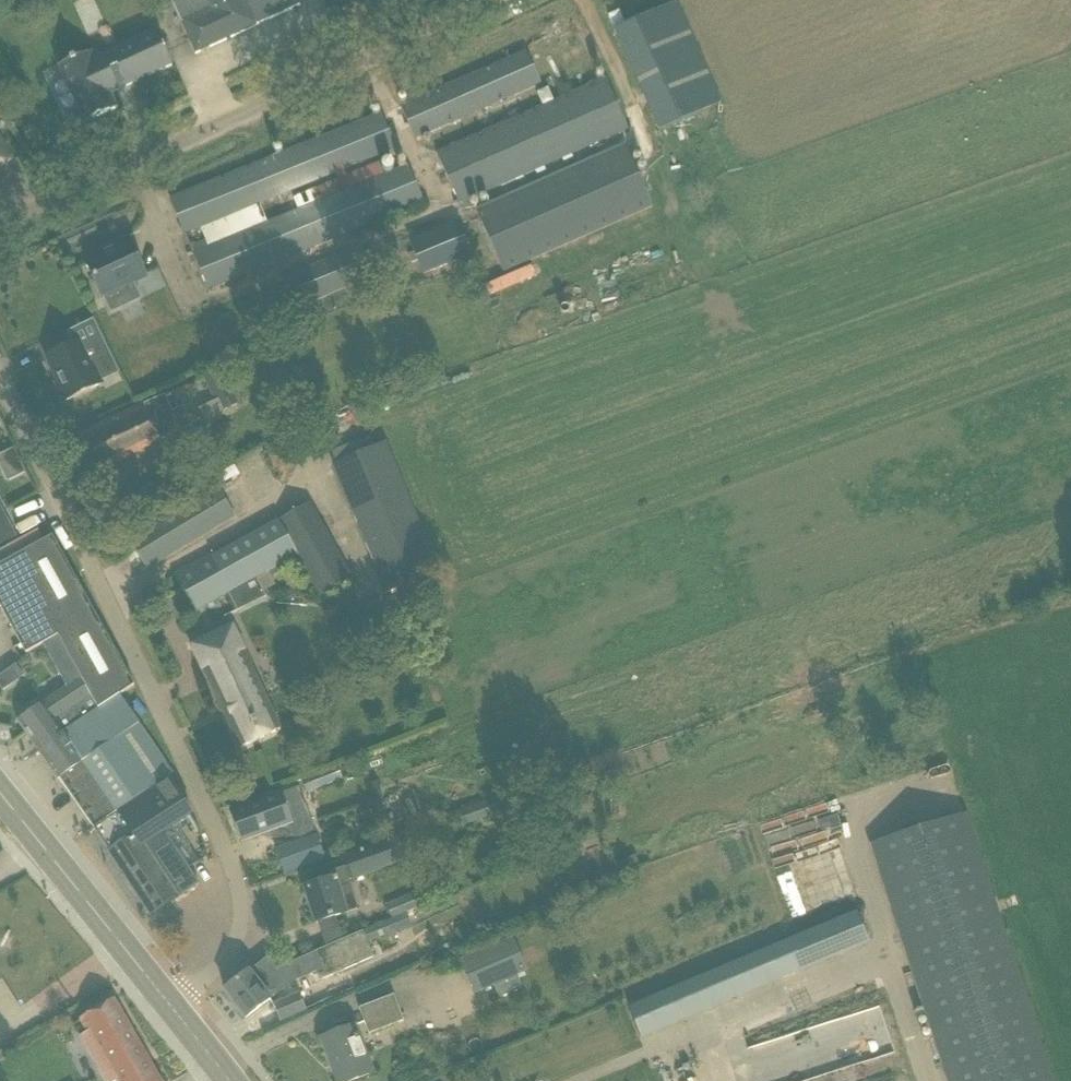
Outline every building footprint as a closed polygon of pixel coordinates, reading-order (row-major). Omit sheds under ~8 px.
[(195,53),(257,25),(245,0),(171,0),(181,22),(195,53)] [(297,0),(245,0),(257,25),(300,5),(297,0)] [(614,29),(659,130),(720,102),(675,2),(614,29)] [(112,55),(99,61),(94,50),(74,59),(73,57),(69,59),(70,61),(58,66),(59,67),(61,67),(66,77),(64,78),(66,82),(69,80),(82,107),(92,102),(98,116),(117,108),(111,93),(119,90),(117,87),(125,83),(126,86),(172,65),(156,30),(110,51),(112,55)] [(415,139),(437,129),(541,83),(526,51),(400,107),(415,139)] [(467,200),(546,165),(547,167),(629,131),(605,77),(523,114),(524,115),(437,153),(461,210),(469,206),(467,200)] [(423,202),(409,166),(268,223),(259,203),(276,196),(276,197),(396,149),(382,114),(178,198),(186,218),(191,231),(200,227),(206,240),(190,246),(208,291),(423,202)] [(13,157),(0,138),(0,166),(13,157)] [(625,144),(476,208),(504,273),(652,208),(625,144)] [(471,255),(457,221),(409,241),(423,275),(471,255)] [(128,239),(85,259),(102,295),(110,312),(119,308),(111,290),(121,286),(145,275),(137,259),(128,239)] [(294,310),(366,280),(354,249),(281,279),(294,310)] [(102,386),(100,381),(118,372),(100,335),(82,343),(81,341),(41,360),(62,405),(102,386)] [(240,403),(222,371),(203,379),(222,413),(240,403)] [(163,395),(127,412),(145,449),(162,440),(161,439),(191,425),(182,407),(171,412),(163,395)] [(127,412),(99,426),(80,435),(97,472),(117,463),(145,449),(127,412)] [(332,463),(387,595),(441,573),(386,440),(332,463)] [(0,455),(0,462),(9,480),(25,473),(13,449),(0,455)] [(170,499),(187,490),(176,471),(160,479),(170,499)] [(152,508),(170,499),(160,479),(142,489),(152,508)] [(147,569),(235,516),(217,486),(129,539),(147,569)] [(139,515),(152,508),(142,489),(129,496),(139,515)] [(228,544),(174,575),(194,612),(229,593),(237,611),(266,596),(264,591),(257,578),(296,557),(319,598),(354,578),(312,502),(278,521),(278,520),(229,547),(228,544)] [(15,536),(0,509),(0,544),(15,536)] [(0,565),(0,610),(24,653),(42,643),(67,688),(84,677),(94,691),(73,705),(82,720),(38,750),(58,779),(59,778),(89,821),(93,828),(172,774),(159,753),(120,696),(125,693),(134,687),(103,632),(105,631),(51,536),(0,565)] [(240,748),(280,729),(232,626),(192,645),(240,748)] [(0,674),(0,687),(2,690),(24,676),(16,664),(0,674)] [(44,703),(18,720),(38,750),(82,720),(73,705),(94,691),(84,677),(67,688),(44,704),(44,703)] [(338,766),(300,780),(305,793),(342,779),(338,767),(338,766)] [(169,779),(94,830),(117,864),(165,832),(192,814),(169,779)] [(252,804),(231,811),(242,840),(262,832),(269,830),(271,835),(289,836),(311,823),(297,787),(280,793),(252,804)] [(523,788),(484,802),(459,811),(465,826),(509,810),(508,807),(527,801),(523,788)] [(999,917),(966,813),(870,845),(888,901),(904,948),(947,1080),(1052,1080),(999,917)] [(165,832),(117,864),(134,890),(151,915),(199,883),(189,867),(198,861),(178,832),(169,838),(165,832)] [(285,874),(325,860),(316,835),(276,849),(285,874)] [(394,864),(395,864),(403,861),(395,839),(387,842),(387,841),(348,855),(352,865),(345,868),(331,872),(333,879),(326,881),(305,888),(316,922),(337,916),(358,909),(349,879),(394,864)] [(656,867),(647,871),(652,881),(661,878),(656,867)] [(386,905),(391,917),(392,919),(406,913),(425,906),(419,892),(386,905)] [(770,948),(628,1008),(641,1039),(783,979),(870,943),(857,911),(770,948)] [(411,925),(406,913),(392,919),(359,932),(279,969),(269,956),(225,990),(246,1018),(289,984),(286,980),(294,976),(296,980),(311,973),(316,983),(375,958),(368,943),(411,925)] [(512,937),(459,960),(474,995),(494,986),(499,998),(522,987),(517,975),(527,971),(512,937)] [(348,977),(301,996),(306,1008),(353,989),(348,977)] [(299,994),(273,1005),(280,1021),(306,1009),(299,994)] [(369,1034),(404,1021),(394,995),(359,1009),(369,1034)] [(78,1037),(104,1080),(117,1080),(118,1080),(161,1080),(114,999),(81,1018),(89,1031),(78,1037)] [(360,1077),(372,1073),(354,1026),(342,1030),(322,1038),(338,1080),(350,1080),(360,1077)] [(661,1080),(677,1080),(670,1063),(656,1069),(661,1080)]
